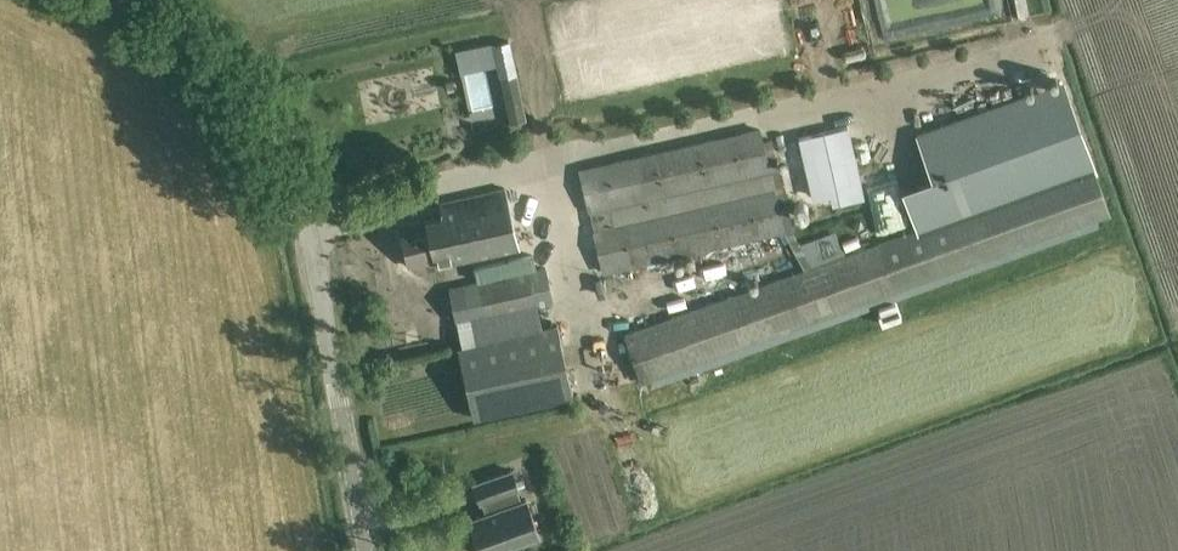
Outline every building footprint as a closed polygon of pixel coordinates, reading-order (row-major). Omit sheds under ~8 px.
[(526,122),(509,43),(493,46),(510,125),(526,122)] [(946,218),(1090,167),(1089,166),(1060,84),(917,136),(946,218)] [(611,219),(607,204),(768,167),(758,123),(577,164),(601,271),(782,230),(772,183),(611,219)] [(799,139),(799,141),(813,202),(831,198),(833,206),(865,199),(848,127),(799,139)] [(770,135),(762,137),(782,230),(805,269),(811,267),(799,247),(793,235),(770,135)] [(641,385),(1110,216),(1092,166),(1090,167),(1033,187),(981,206),(949,217),(811,267),(805,269),(623,334),(641,385)] [(434,264),(490,251),(519,244),(505,184),(439,199),(442,211),(397,222),(407,264),(433,258),(434,264)] [(537,269),(534,256),(473,269),(477,283),(530,271),(537,269)] [(666,281),(672,303),(711,291),(704,269),(666,281)] [(477,283),(463,286),(472,323),(539,307),(530,271),(477,283)] [(472,421),(572,401),(557,326),(457,347),(472,421)] [(465,328),(446,332),(449,348),(469,344),(465,328)] [(480,550),(504,550),(541,538),(527,498),(521,500),(518,492),(520,491),(513,470),(473,485),(480,506),(483,505),(486,514),(469,520),(480,550)]
